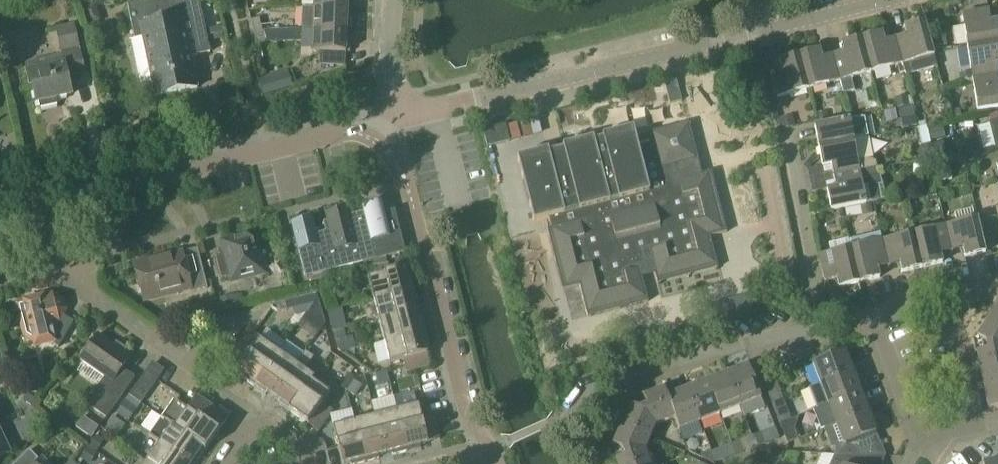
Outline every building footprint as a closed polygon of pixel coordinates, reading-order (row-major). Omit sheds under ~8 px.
[(128,5),(135,40),(131,40),(141,85),(153,83),(156,97),(197,88),(191,56),(210,52),(207,36),(223,32),(223,30),(224,30),(224,29),(222,29),(222,27),(205,30),(200,6),(200,0),(150,0),(128,5)] [(314,8),(347,9),(348,0),(314,0),(314,8)] [(347,9),(314,8),(313,29),(347,30),(347,9)] [(967,47),(997,42),(997,21),(990,22),(989,11),(962,15),(967,47)] [(255,32),(262,30),(263,30),(260,18),(252,20),(255,32)] [(902,64),(906,75),(937,67),(925,21),(904,27),(907,35),(895,38),(902,64)] [(63,56),(28,64),(37,103),(39,102),(40,108),(57,105),(56,98),(71,95),(67,78),(86,74),(75,24),(56,28),(63,56)] [(347,30),(313,29),(312,52),(320,52),(320,65),(345,66),(347,30)] [(255,32),(258,44),(266,42),(263,30),(262,30),(255,32)] [(902,64),(895,38),(884,41),(882,33),(862,38),(871,72),(902,64)] [(945,34),(931,36),(933,48),(946,46),(945,34)] [(871,72),(862,38),(842,44),(844,52),(833,55),(840,81),(871,72)] [(967,47),(973,79),(997,75),(997,71),(997,63),(997,42),(967,47)] [(840,81),(833,55),(822,58),(819,50),(799,55),(808,89),(840,81)] [(808,89),(799,55),(779,61),(781,69),(770,72),(777,98),(808,89)] [(288,71),(258,80),(263,96),(293,87),(288,71)] [(973,79),(978,111),(997,108),(997,75),(973,79)] [(853,140),(867,137),(863,116),(849,119),(815,126),(819,146),(853,140)] [(688,122),(650,132),(650,134),(636,138),(633,128),(602,136),(603,139),(594,141),(593,139),(563,146),(563,149),(549,153),(548,150),(517,158),(534,222),(548,219),(551,229),(547,230),(563,290),(580,286),(588,317),(648,302),(640,270),(653,267),(658,284),(718,268),(710,237),(727,232),(711,172),(702,174),(688,122)] [(506,124),(483,130),(487,147),(510,141),(506,124)] [(943,127),(929,130),(931,141),(945,138),(943,127)] [(833,176),(859,171),(872,169),(870,159),(871,159),(867,137),(853,140),(819,146),(823,167),(831,165),(833,176)] [(922,145),(918,151),(920,159),(933,156),(929,139),(921,141),(922,145)] [(952,180),(949,163),(938,165),(940,182),(952,180)] [(833,176),(836,188),(827,189),(831,210),(881,201),(875,168),(872,169),(859,171),(833,176)] [(926,180),(929,192),(941,189),(939,182),(938,177),(926,180)] [(922,194),(923,203),(937,200),(936,192),(922,194)] [(364,212),(367,224),(366,224),(367,228),(368,228),(376,260),(405,252),(395,210),(385,213),(383,208),(385,208),(384,207),(382,207),(381,203),(363,208),(364,212)] [(860,207),(862,215),(873,213),(871,204),(860,207)] [(952,251),(963,249),(965,257),(986,252),(978,220),(977,218),(975,219),(972,208),(955,213),(957,223),(946,226),(952,251)] [(325,273),(376,260),(368,228),(367,228),(366,224),(367,224),(364,212),(323,222),(326,232),(315,235),(311,218),(291,223),(305,278),(325,273)] [(952,251),(946,226),(914,233),(922,268),(942,263),(940,254),(952,251)] [(922,268),(914,233),(882,241),(889,267),(900,264),(902,272),(922,268)] [(216,257),(221,279),(240,274),(241,279),(262,273),(253,240),(246,236),(224,242),(227,254),(216,257)] [(851,248),(859,283),(879,278),(877,269),(889,267),(882,241),(871,244),(869,236),(849,240),(851,248)] [(859,283),(851,248),(819,256),(825,282),(837,279),(839,288),(859,283)] [(182,252),(134,265),(143,297),(189,285),(191,293),(207,288),(200,258),(185,262),(182,252)] [(368,278),(374,299),(415,289),(411,274),(407,275),(406,268),(368,278)] [(415,289),(374,299),(379,320),(416,311),(415,304),(418,303),(415,289)] [(51,294),(16,303),(22,326),(23,326),(43,338),(43,339),(58,348),(74,322),(63,316),(66,311),(64,302),(51,294)] [(990,319),(997,324),(997,306),(990,319)] [(416,311),(379,320),(384,341),(425,331),(422,316),(418,317),(416,311)] [(997,349),(997,324),(990,319),(978,336),(976,335),(972,340),(974,348),(976,348),(977,353),(997,349)] [(425,331),(384,341),(390,363),(403,360),(406,372),(430,365),(425,346),(429,345),(425,331)] [(106,418),(112,410),(135,377),(122,369),(130,357),(98,335),(80,360),(105,378),(87,405),(106,418)] [(242,378),(254,387),(278,352),(280,349),(262,336),(252,350),(242,343),(227,364),(244,375),(242,378)] [(183,344),(191,349),(197,341),(193,339),(186,340),(183,344)] [(977,353),(981,373),(997,370),(997,349),(977,353)] [(813,363),(820,384),(821,384),(856,370),(853,363),(850,364),(845,351),(813,363)] [(278,352),(254,387),(266,395),(268,392),(274,396),(296,365),(278,352)] [(131,395),(148,405),(169,370),(152,360),(131,395)] [(296,365),(274,396),(279,400),(277,403),(289,412),(312,380),(312,381),(314,378),(296,365)] [(726,370),(740,406),(744,417),(765,409),(748,366),(736,371),(734,367),(726,370)] [(708,381),(720,414),(740,406),(726,370),(719,373),(720,377),(708,381)] [(821,384),(820,384),(809,388),(817,409),(829,405),(828,404),(861,392),(856,380),(859,378),(856,370),(821,384)] [(981,373),(988,410),(997,408),(997,370),(981,373)] [(376,375),(379,385),(390,383),(387,372),(376,375)] [(355,378),(350,374),(341,387),(346,391),(355,378)] [(330,393),(312,381),(312,380),(289,412),(318,432),(332,411),(322,404),(330,393)] [(354,381),(347,391),(355,397),(362,386),(354,381)] [(686,386),(700,422),(720,414),(708,381),(695,386),(694,383),(686,386)] [(700,422),(686,386),(678,389),(680,392),(668,397),(667,397),(675,418),(679,428),(679,430),(700,422)] [(667,397),(668,397),(665,389),(644,397),(655,426),(656,425),(669,420),(673,430),(679,428),(675,418),(667,397)] [(783,399),(779,389),(769,393),(772,403),(783,399)] [(836,424),(872,411),(869,403),(865,404),(861,392),(828,404),(829,405),(836,424)] [(161,418),(206,449),(228,418),(197,396),(188,409),(174,400),(161,418)] [(622,425),(650,438),(656,425),(655,426),(644,397),(639,399),(638,396),(631,399),(628,405),(630,406),(622,425)] [(783,399),(772,403),(776,412),(786,408),(783,399)] [(397,411),(407,452),(421,448),(420,445),(440,440),(434,415),(422,418),(418,405),(397,411)] [(376,416),(385,454),(392,452),(393,455),(407,452),(397,411),(376,416)] [(841,456),(863,456),(875,456),(867,436),(876,433),(871,420),(875,419),(872,411),(836,424),(844,445),(838,447),(841,456)] [(355,422),(358,434),(365,463),(379,459),(378,455),(385,454),(376,416),(355,422)] [(76,427),(88,436),(95,426),(83,417),(76,427)] [(189,463),(192,463),(195,460),(198,462),(206,449),(161,418),(149,436),(159,443),(189,463)] [(333,427),(342,463),(344,463),(350,463),(359,463),(365,463),(358,434),(355,422),(333,427)] [(615,461),(644,450),(645,450),(650,438),(622,425),(613,444),(611,443),(608,449),(611,457),(614,456),(615,461)] [(794,429),(784,434),(787,443),(798,439),(794,429)] [(10,453),(0,432),(0,457),(10,453)] [(756,447),(765,444),(761,433),(752,437),(756,447)] [(756,447),(752,437),(743,440),(747,451),(756,447)] [(151,463),(189,463),(159,443),(147,461),(151,463)] [(721,449),(712,452),(716,463),(725,459),(721,449)] [(35,463),(39,459),(30,450),(16,463),(36,463),(35,463)] [(645,450),(644,450),(615,461),(617,463),(650,463),(645,450)] [(714,463),(716,463),(712,452),(711,450),(700,454),(702,458),(713,463),(714,463)] [(834,456),(826,453),(821,463),(830,463),(834,456)] [(837,463),(860,463),(863,456),(841,456),(837,463)]
